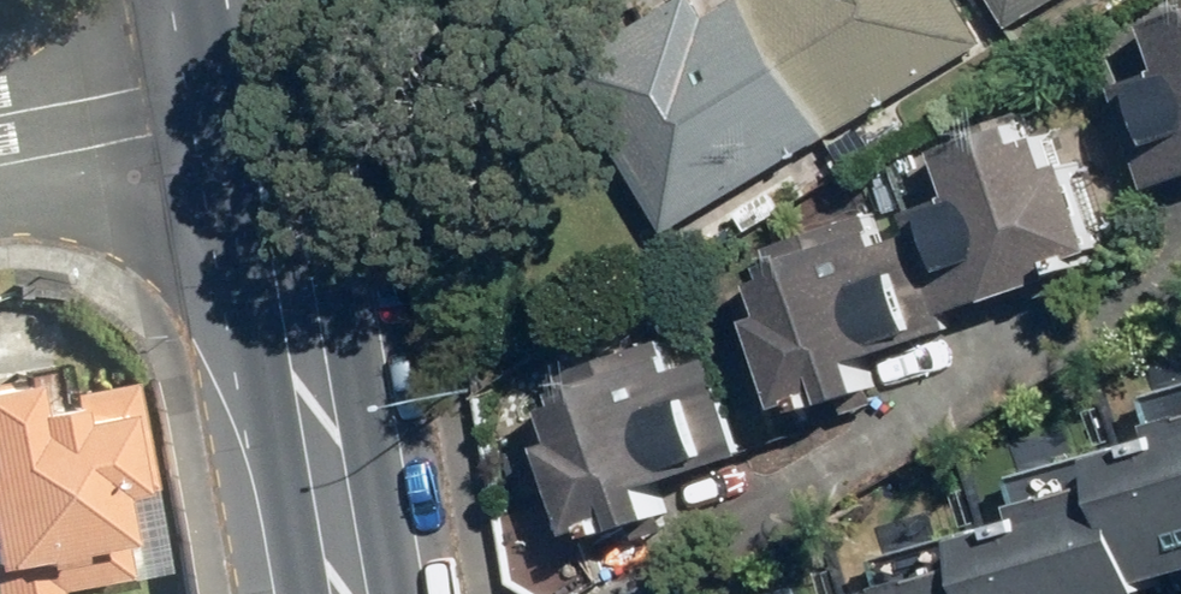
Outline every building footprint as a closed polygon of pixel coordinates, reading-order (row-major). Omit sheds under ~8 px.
[(947,0),(711,0),(691,12),(684,0),(650,0),(551,60),(651,225),(968,34),(947,0)] [(990,19),(1021,0),(978,0),(990,19)] [(1092,78),(1118,182),(1180,166),(1180,4),(1138,14),(1150,64),(1092,78)] [(943,188),(891,202),(918,305),(1047,272),(1042,252),(1087,240),(1065,157),(1048,161),(1041,134),(1021,139),(1017,120),(931,142),(943,188)] [(761,306),(750,310),(776,391),(826,375),(832,395),(871,383),(859,345),(924,325),(893,227),(870,234),(866,222),(859,224),(853,205),(775,230),(781,252),(767,256),(771,268),(751,275),(761,306)] [(553,432),(543,435),(569,517),(618,501),(625,521),(664,508),(652,471),(717,450),(686,352),(662,360),(659,348),(652,350),(646,331),(567,356),(574,377),(560,382),(564,394),(543,400),(553,432)] [(123,570),(108,489),(137,484),(118,380),(19,398),(14,374),(0,377),(0,593),(46,593),(44,584),(123,570)] [(1131,421),(1165,527),(1180,522),(1180,405),(1131,421)] [(985,502),(1015,593),(1063,593),(1173,558),(1138,453),(985,502)] [(841,589),(842,593),(1012,593),(994,540),(841,589)]
